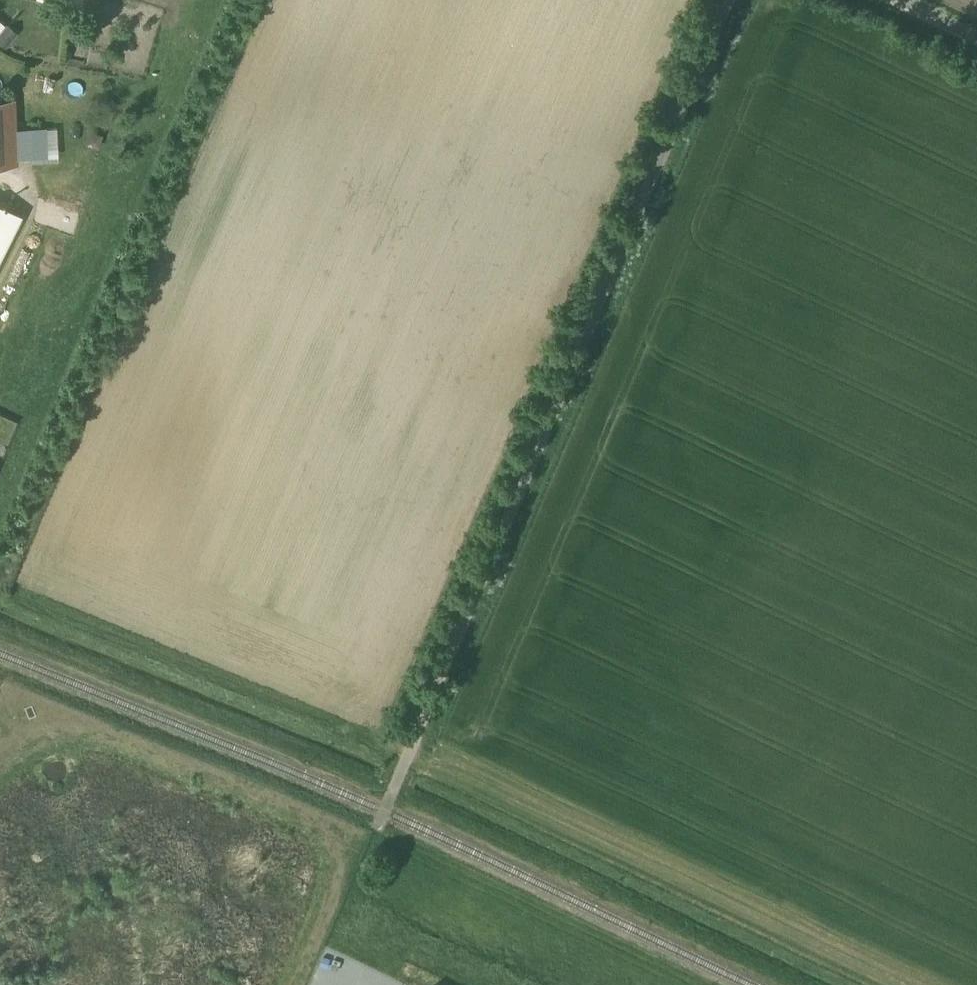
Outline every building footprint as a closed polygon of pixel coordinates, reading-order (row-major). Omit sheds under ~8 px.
[(74,10),(76,0),(34,0),(74,10)] [(0,36),(0,42),(5,46),(17,32),(8,26),(0,36)] [(0,102),(0,133),(15,133),(14,102),(0,102)] [(21,217),(0,207),(0,260),(21,217)]
